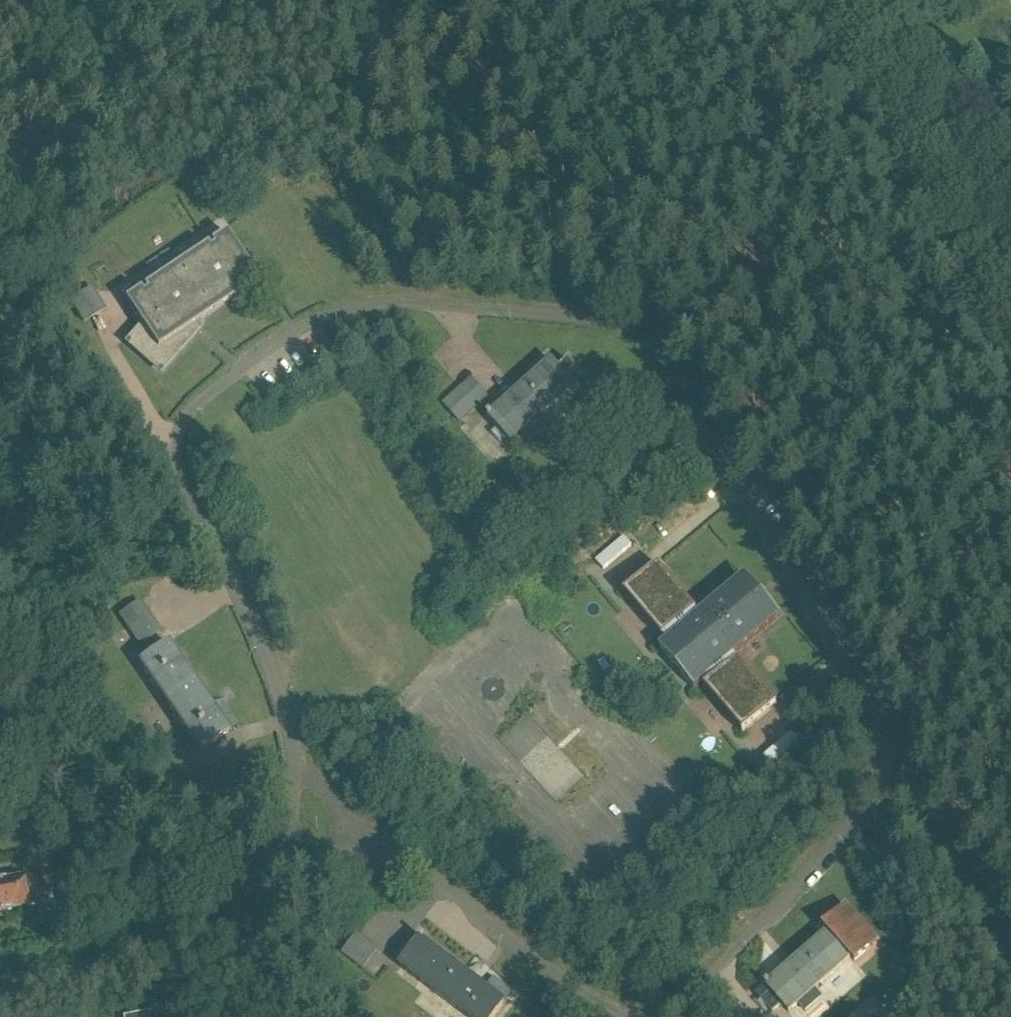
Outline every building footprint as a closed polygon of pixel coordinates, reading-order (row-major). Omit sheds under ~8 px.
[(124,301),(125,302),(129,308),(142,328),(129,343),(160,371),(192,334),(188,330),(186,328),(194,319),(195,321),(238,292),(241,290),(243,293),(259,283),(226,233),(210,243),(212,247),(142,294),(140,291),(124,301)] [(83,322),(104,310),(92,289),(71,302),(83,322)] [(551,361),(488,417),(511,444),(574,388),(567,379),(576,370),(568,361),(558,369),(551,361)] [(460,388),(442,404),(459,424),(478,407),(460,388)] [(604,570),(632,546),(624,537),(596,561),(604,570)] [(724,594),(728,599),(713,612),(708,607),(699,615),(696,612),(697,611),(696,610),(696,611),(660,568),(658,565),(657,566),(625,593),(624,594),(632,603),(637,598),(661,633),(659,635),(663,639),(662,639),(663,639),(664,638),(667,642),(660,648),(659,648),(660,650),(660,649),(694,689),(695,690),(702,684),(705,687),(704,688),(704,689),(705,688),(708,693),(710,691),(741,720),(735,725),(743,734),(744,733),(775,706),(776,706),(777,705),(776,705),(738,660),(737,660),(734,657),(744,649),(739,643),(755,630),(759,635),(780,617),(745,576),(724,594)] [(116,612),(130,636),(155,622),(141,597),(116,612)] [(155,623),(134,637),(141,647),(162,634),(155,623)] [(139,663),(138,664),(168,707),(195,686),(166,644),(158,650),(139,663)] [(195,686),(168,707),(199,752),(227,733),(227,732),(239,726),(225,705),(214,713),(195,686)] [(506,739),(520,760),(550,741),(536,720),(506,739)] [(799,743),(792,734),(763,758),(771,767),(799,743)] [(549,740),(524,763),(557,798),(582,775),(549,740)] [(40,874),(44,888),(61,886),(58,872),(40,874)] [(23,877),(0,882),(0,911),(28,906),(35,905),(30,877),(23,877)] [(66,908),(52,911),(57,936),(71,933),(66,908)] [(766,987),(757,995),(773,1012),(782,1004),(789,1012),(799,1004),(805,1011),(821,997),(815,989),(851,958),(855,962),(875,944),(844,909),(824,927),(829,932),(769,984),(768,982),(765,985),(766,987)] [(458,935),(467,922),(455,914),(446,926),(458,935)] [(342,954),(363,970),(379,948),(358,933),(342,954)] [(399,966),(440,997),(461,969),(420,938),(399,966)] [(440,997),(467,1016),(494,1016),(505,1003),(513,992),(494,978),(486,988),(461,969),(440,997)]
